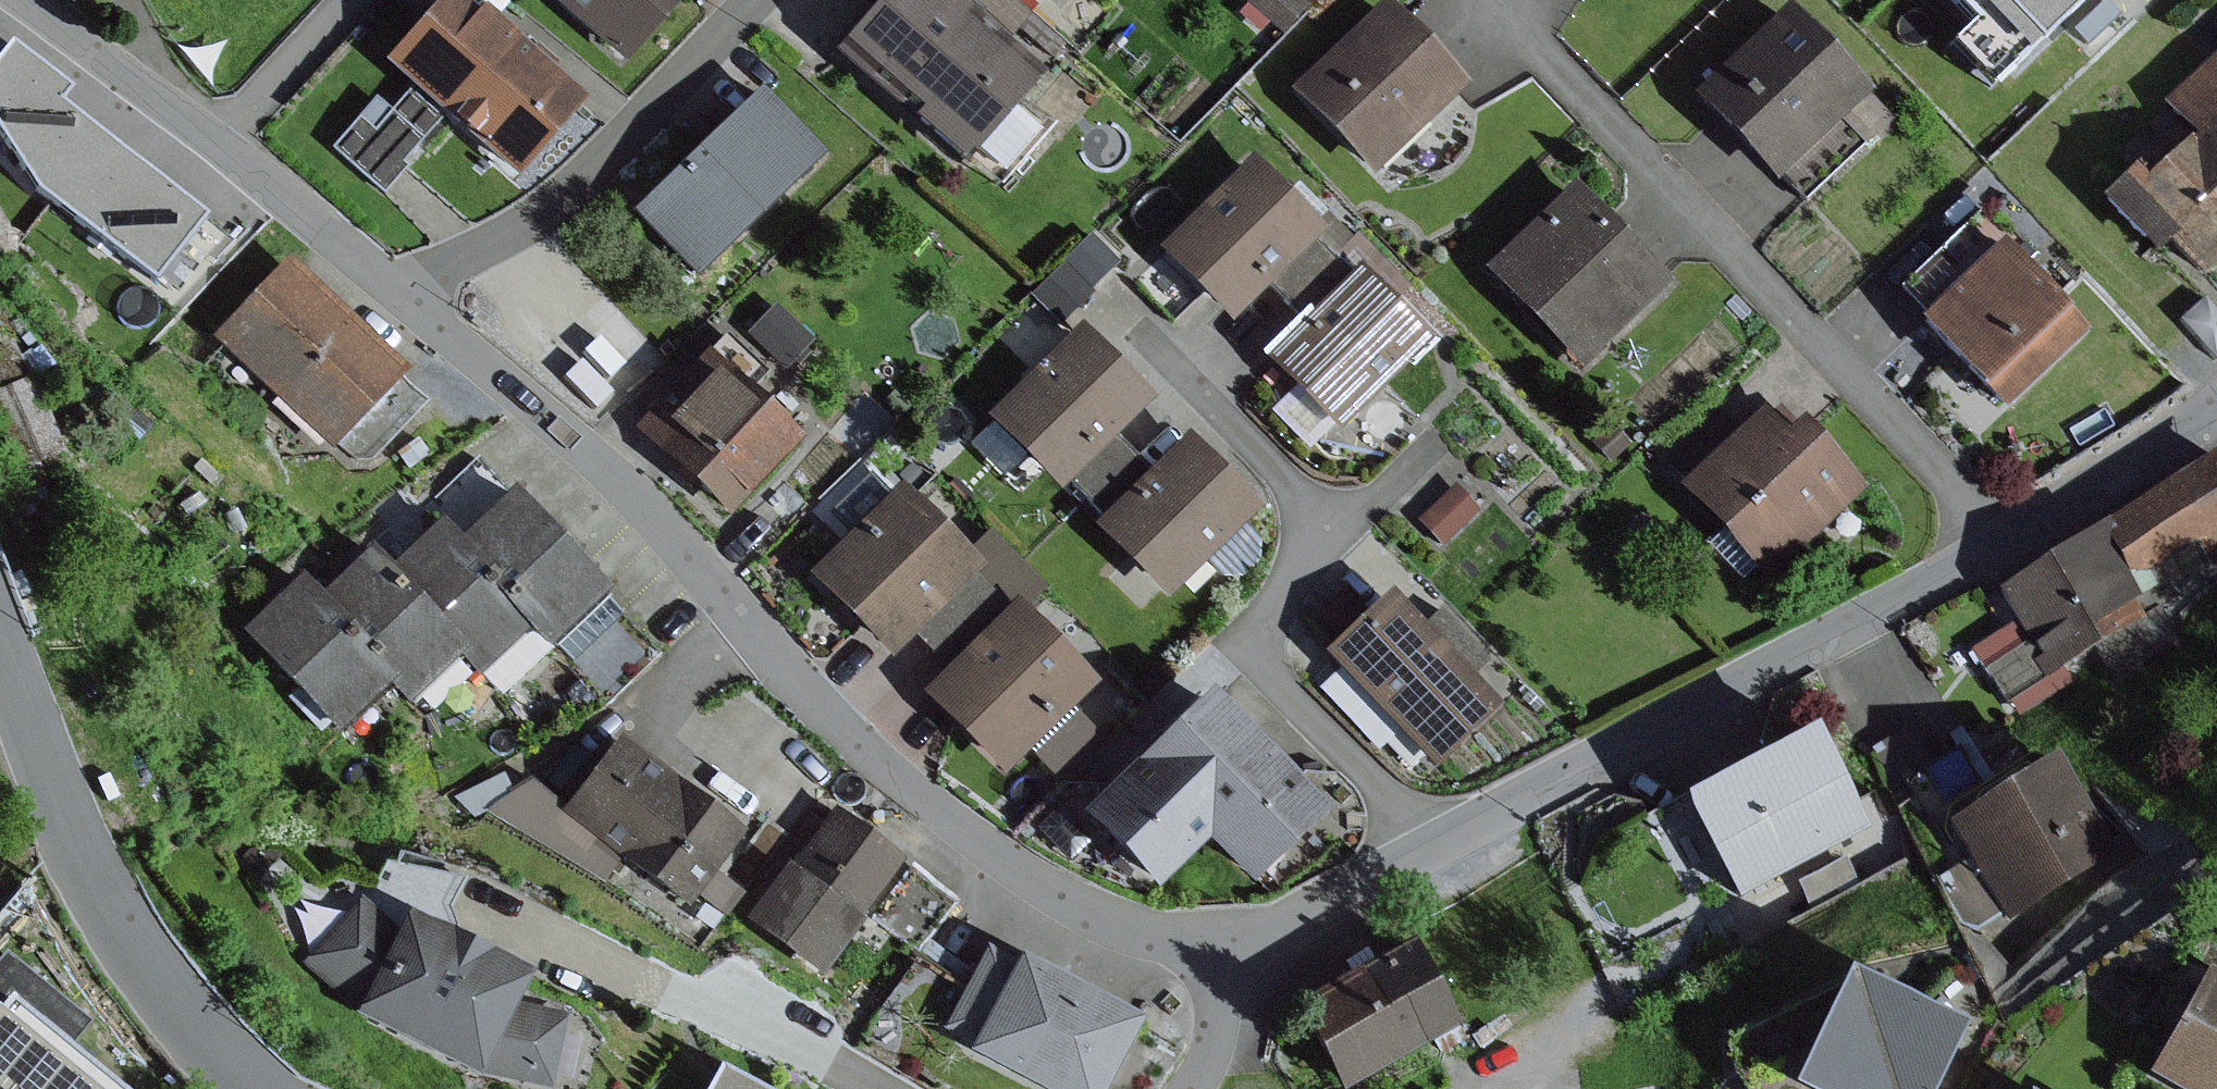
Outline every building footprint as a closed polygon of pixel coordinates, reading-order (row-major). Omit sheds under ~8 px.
[(383,62),(514,174),(581,96),(468,0),(436,0),(383,62)] [(625,62),(678,0),(551,0),(625,62)] [(831,52),(963,164),(1042,71),(958,0),(876,0),(831,52)] [(1014,35),(1034,14),(1018,0),(974,0),(1014,35)] [(1244,1),(1281,36),(1308,7),(1301,0),(1245,0),(1244,1)] [(1290,89),(1373,175),(1467,84),(1386,0),(1383,0),(1290,89)] [(2025,56),(2079,0),(1966,0),(2025,56)] [(1791,4),(1693,94),(1779,180),(1871,91),(1791,4)] [(99,140),(55,106),(66,93),(8,48),(0,57),(0,137),(33,195),(49,206),(99,140)] [(2161,102),(2194,136),(2144,184),(2132,171),(2105,197),(2159,254),(2174,239),(2214,280),(2216,277),(2216,49),(2161,102)] [(824,152),(761,87),(634,212),(697,276),(824,152)] [(360,114),(331,148),(383,192),(405,166),(401,163),(423,138),(391,110),(375,128),(360,114)] [(99,140),(49,206),(151,283),(201,217),(99,140)] [(1253,156),(1158,250),(1230,321),(1270,281),(1316,236),(1325,227),(1289,191),(1253,156)] [(1575,180),(1485,268),(1581,365),(1671,278),(1575,180)] [(1298,181),(1289,191),(1325,227),(1316,236),(1334,255),(1353,236),(1298,181)] [(1936,256),(1960,280),(1999,240),(2010,228),(1986,205),(1936,256)] [(230,240),(201,217),(151,283),(182,305),(230,240)] [(1358,231),(1353,236),(1334,255),(1353,275),(1362,267),(1396,303),(1412,287),(1358,231)] [(1316,236),(1270,281),(1307,320),(1353,275),(1334,255),(1316,236)] [(1960,280),(1922,316),(2008,405),(2086,330),(1999,240),(1960,280)] [(287,258),(216,335),(334,444),(338,439),(405,367),(287,258)] [(1307,320),(1267,359),(1338,431),(1432,340),(1396,303),(1362,267),(1353,275),(1307,320)] [(775,305),(747,334),(784,369),(812,339),(775,305)] [(1154,395),(1080,323),(987,416),(1060,489),(1067,479),(1117,432),(1154,395)] [(727,331),(705,354),(749,395),(771,373),(727,331)] [(35,376),(32,377),(15,337),(0,343),(0,421),(17,463),(63,444),(35,376)] [(705,354),(637,428),(731,513),(799,439),(749,395),(705,354)] [(427,401),(399,374),(338,439),(358,458),(375,456),(427,401)] [(134,406),(118,424),(137,440),(153,423),(134,406)] [(1762,406),(1679,484),(1771,581),(1870,488),(1804,418),(1788,433),(1762,406)] [(1117,432),(1067,479),(1104,517),(1153,469),(1117,432)] [(1260,508),(1189,436),(1153,469),(1104,517),(1095,527),(1166,599),(1260,508)] [(2098,525),(2132,583),(2202,542),(2213,561),(2216,559),(2216,455),(2098,525)] [(900,482),(808,574),(891,656),(913,634),(976,571),(983,564),(969,550),(900,482)] [(1458,484),(1420,521),(1444,545),(1482,509),(1458,484)] [(512,491),(459,540),(537,621),(556,642),(608,592),(512,491)] [(441,521),(389,571),(466,651),(485,671),(537,621),(459,540),(441,521)] [(2011,622),(1965,648),(2005,716),(2071,678),(2061,662),(2092,643),(2148,610),(2132,583),(2098,525),(1991,588),(2011,622)] [(989,529),(969,550),(983,564),(976,571),(1011,606),(1018,599),(1028,609),(1048,588),(989,529)] [(369,550),(320,596),(397,677),(416,698),(466,651),(389,571),(369,550)] [(976,571),(913,634),(948,669),(1011,606),(976,571)] [(301,577),(244,629),(338,731),(397,677),(320,596),(301,577)] [(1392,588),(1322,653),(1430,770),(1498,707),(1470,677),(1488,661),(1440,609),(1424,623),(1392,588)] [(948,669),(924,693),(1004,773),(1099,680),(1028,609),(1018,599),(1011,606),(948,669)] [(2148,610),(2092,643),(2117,685),(2186,645),(2161,602),(2148,610)] [(1210,689),(1173,726),(1209,762),(1209,842),(1255,888),(1333,810),(1210,689)] [(1209,762),(1173,726),(1082,814),(1157,892),(1209,842),(1209,762)] [(1816,728),(1682,797),(1734,897),(1868,827),(1816,728)] [(744,829),(621,738),(565,813),(623,855),(688,904),(744,829)] [(1955,824),(1993,797),(1961,749),(1907,786),(1940,834),(1955,824)] [(2059,755),(1955,824),(2014,915),(2119,847),(2059,755)] [(623,855),(565,813),(527,784),(484,811),(606,884),(623,855)] [(1709,851),(1682,797),(1645,816),(1672,869),(1709,851)] [(910,863),(834,806),(749,917),(825,975),(870,915),(910,863)] [(406,912),(400,925),(362,897),(300,965),(353,1016),(477,1079),(527,1088),(552,1088),(565,1013),(516,1004),(532,973),(406,912)] [(1416,943),(1305,1004),(1349,1085),(1461,1025),(1416,943)] [(986,950),(945,1028),(977,1045),(974,1052),(1044,1088),(1106,1088),(1143,1019),(1018,953),(1012,964),(986,950)] [(2208,969),(2149,1077),(2172,1088),(2216,1088),(2216,974),(2208,969)] [(1848,971),(1731,1037),(1738,1069),(1748,1088),(1800,1088),(1795,1086),(1848,971)] [(1848,971),(1795,1086),(1800,1088),(1934,1088),(1964,1024),(1848,971)] [(3,996),(0,1000),(0,1088),(121,1088),(3,996)] [(708,1088),(754,1088),(717,1070),(708,1088)]
